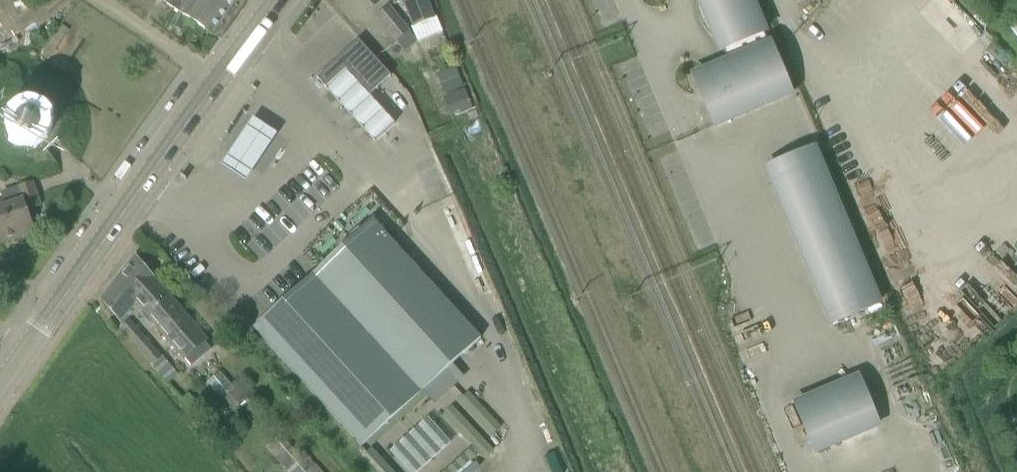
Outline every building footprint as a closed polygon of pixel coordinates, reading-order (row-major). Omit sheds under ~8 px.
[(195,23),(212,34),(212,33),(219,38),(220,39),(248,0),(247,0),(161,0),(195,23)] [(409,13),(414,27),(436,18),(429,0),(393,0),(395,4),(403,0),(409,13)] [(708,19),(721,50),(723,49),(728,60),(694,75),(715,125),(793,93),(771,43),(770,43),(765,32),(766,32),(753,0),(700,0),(708,19)] [(378,16),(402,46),(414,36),(390,6),(378,16)] [(349,113),(391,75),(358,40),(317,78),(349,113)] [(449,116),(470,109),(454,66),(433,73),(449,116)] [(15,130),(16,132),(17,134),(19,135),(21,137),(23,138),(25,139),(27,139),(29,139),(32,139),(34,139),(36,138),(38,137),(40,135),(42,134),(43,132),(44,130),(45,128),(46,126),(46,124),(46,122),(46,119),(45,117),(44,115),(43,113),(42,111),(40,110),(38,108),(36,107),(34,106),(32,106),(29,106),(27,106),(25,106),(23,107),(21,108),(19,109),(17,111),(16,113),(14,115),(14,117),(13,119),(13,121),(13,124),(13,126),(14,128),(15,130)] [(224,171),(246,186),(277,140),(255,125),(224,171)] [(884,305),(817,144),(763,167),(830,327),(884,305)] [(40,206),(32,181),(9,189),(14,204),(0,208),(0,243),(0,244),(35,232),(28,210),(40,206)] [(362,447),(480,338),(372,220),(359,232),(358,248),(342,247),(254,328),(362,447)] [(136,299),(138,302),(160,284),(150,272),(136,255),(101,299),(118,320),(136,299)] [(182,311),(160,284),(138,302),(161,328),(182,311)] [(200,336),(202,335),(182,311),(161,328),(185,358),(192,352),(202,357),(211,349),(200,336)] [(850,374),(782,401),(803,455),(871,429),(850,374)] [(480,468),(474,460),(492,446),(485,437),(498,427),(468,390),(442,410),(471,448),(440,471),(475,471),(480,468)] [(301,456),(281,434),(266,447),(286,469),(301,456)]
